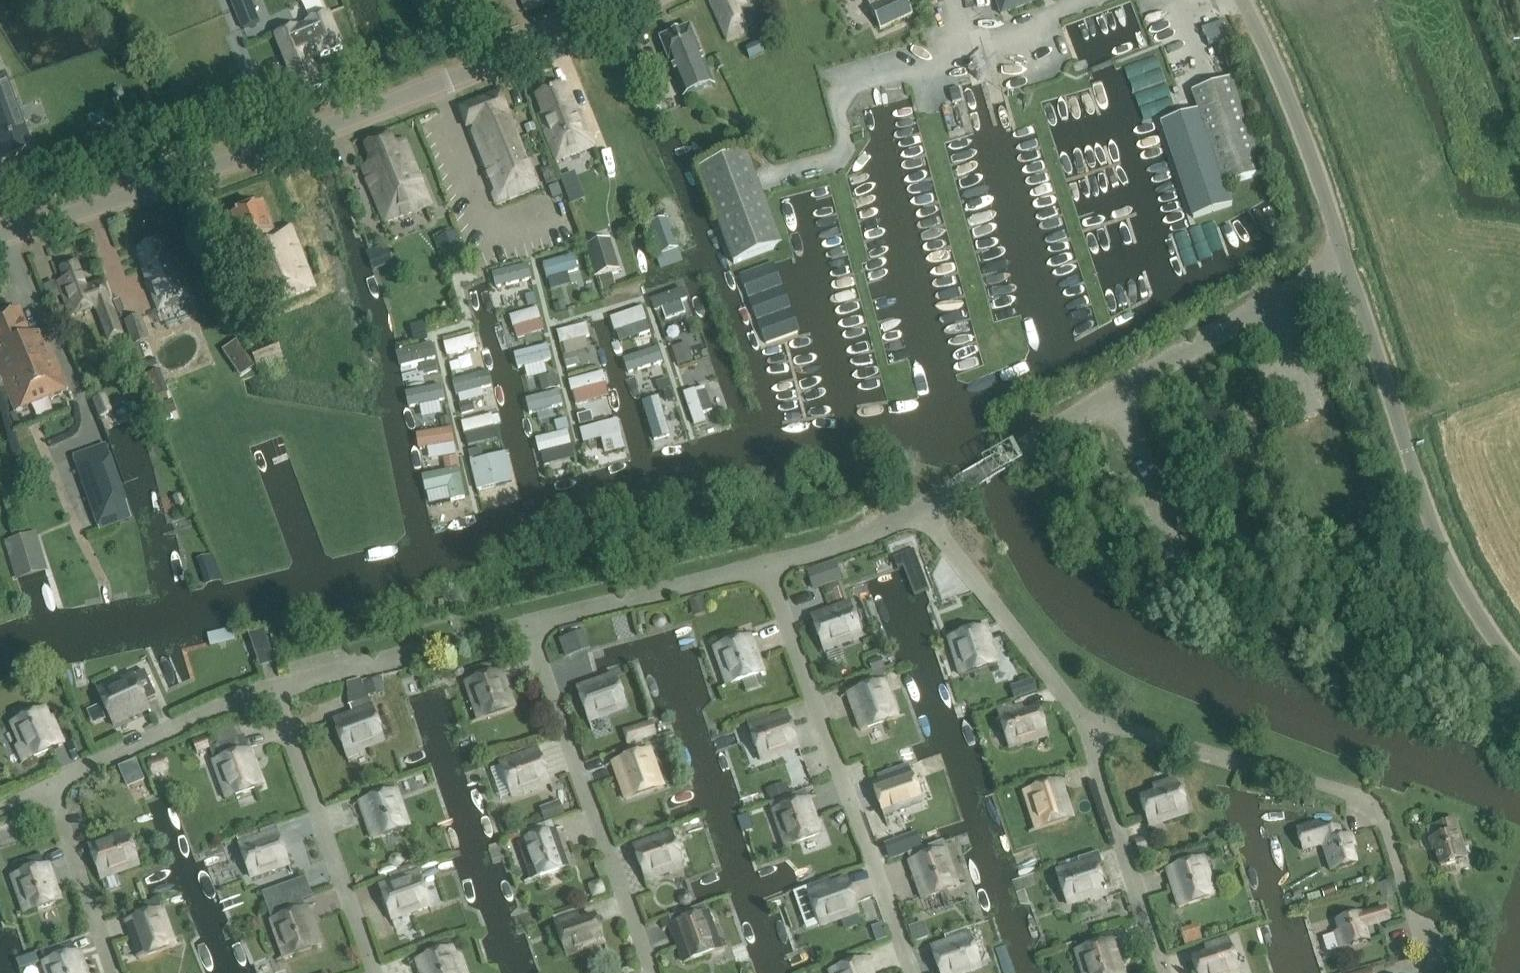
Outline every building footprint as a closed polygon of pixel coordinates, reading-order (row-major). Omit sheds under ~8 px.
[(259,22),(251,0),(231,0),(242,29),(259,22)] [(527,11),(556,0),(522,0),(527,11)] [(727,42),(748,34),(738,9),(744,6),(741,0),(716,0),(710,3),(727,42)] [(871,9),(870,9),(880,31),(912,16),(905,0),(891,0),(876,7),(873,0),(867,0),(871,9)] [(1001,16),(1046,0),(995,0),(1001,16)] [(321,87),(308,56),(318,52),(321,57),(343,48),(328,14),(306,23),(307,24),(297,28),(296,27),(275,36),(299,96),(321,87)] [(682,97),(712,85),(689,27),(659,39),(682,97)] [(763,52),(758,42),(744,48),(749,58),(763,52)] [(713,62),(717,70),(724,67),(721,59),(713,62)] [(5,74),(0,76),(0,157),(1,161),(33,149),(5,74)] [(1177,117),(1160,122),(1193,219),(1231,206),(1226,189),(1264,176),(1264,175),(1232,80),(1231,78),(1192,91),(1198,110),(1177,117)] [(563,85),(535,96),(542,115),(537,116),(555,161),(592,147),(579,112),(574,114),(563,85)] [(495,203),(537,187),(500,92),(458,109),(495,203)] [(390,136),(364,146),(372,164),(362,169),(385,225),(430,207),(405,140),(393,145),(390,136)] [(746,152),(697,171),(734,266),(783,248),(746,152)] [(261,205),(228,218),(240,247),(238,248),(261,309),(314,289),(291,228),(273,235),(261,205)] [(668,218),(648,225),(658,256),(656,257),(660,269),(682,261),(678,249),(679,249),(668,218)] [(446,266),(464,259),(454,233),(436,239),(446,266)] [(144,279),(158,312),(191,299),(179,269),(175,269),(165,241),(138,251),(148,277),(144,279)] [(594,277),(617,270),(608,241),(585,248),(594,277)] [(76,263),(60,269),(63,280),(56,282),(70,318),(95,309),(107,341),(122,335),(103,281),(85,287),(76,263)] [(535,273),(542,298),(553,294),(556,303),(575,297),(567,265),(535,273)] [(502,304),(526,299),(520,267),(497,271),(502,304)] [(645,301),(660,340),(687,330),(672,291),(645,301)] [(18,311),(0,318),(0,376),(15,412),(68,390),(43,331),(29,337),(18,311)] [(149,341),(141,316),(124,322),(132,347),(149,341)] [(581,325),(549,332),(552,345),(583,338),(581,325)] [(693,376),(703,373),(693,331),(680,334),(687,362),(679,363),(675,346),(666,349),(674,383),(693,378),(693,376)] [(440,364),(443,372),(476,361),(467,333),(434,344),(438,357),(450,353),(452,359),(440,364)] [(248,350),(256,370),(256,371),(283,361),(275,340),(248,350)] [(592,343),(555,355),(560,370),(597,358),(592,343)] [(478,373),(444,380),(448,396),(461,393),(465,409),(496,402),(491,380),(481,382),(478,373)] [(563,393),(600,385),(597,373),(560,381),(563,393)] [(696,381),(697,385),(668,397),(683,435),(711,424),(704,407),(716,402),(706,377),(696,381)] [(93,400),(99,418),(113,413),(106,395),(93,400)] [(608,409),(606,398),(582,402),(584,413),(608,409)] [(172,400),(156,404),(160,417),(176,413),(172,400)] [(451,422),(454,436),(492,427),(489,413),(451,422)] [(577,445),(594,442),(597,459),(619,456),(614,423),(575,429),(577,445)] [(470,435),(472,447),(491,444),(490,432),(470,435)] [(97,529),(99,528),(100,530),(132,519),(106,444),(73,455),(74,458),(73,459),(97,529)] [(475,509),(512,499),(499,454),(463,463),(475,509)] [(1073,518),(1069,506),(1060,509),(1065,523),(1068,522),(1068,520),(1073,518)] [(36,534),(10,542),(4,543),(15,579),(47,569),(36,534)] [(835,561),(806,572),(813,590),(842,580),(835,561)] [(436,603),(438,610),(446,609),(444,601),(436,603)] [(824,653),(861,639),(848,603),(811,616),(824,653)] [(997,665),(986,627),(949,639),(960,677),(997,665)] [(558,639),(565,658),(590,649),(583,630),(558,639)] [(765,686),(760,674),(762,674),(749,636),(713,649),(726,686),(741,681),(745,693),(765,686)] [(871,675),(884,671),(879,658),(866,662),(871,675)] [(502,671),(501,671),(497,660),(466,671),(470,682),(465,684),(478,721),(514,709),(502,671)] [(149,711),(145,702),(156,697),(144,671),(133,676),(133,675),(97,692),(113,727),(149,711)] [(868,687),(847,694),(860,731),(897,718),(884,681),(887,680),(885,672),(865,679),(868,687)] [(615,677),(577,690),(588,721),(626,707),(615,677)] [(1034,680),(1010,688),(1014,700),(1019,699),(1038,693),(1034,680)] [(383,743),(370,707),(366,696),(349,703),(352,713),(333,720),(346,757),(383,743)] [(1022,709),(998,716),(1008,747),(1047,735),(1039,711),(1024,716),(1022,709)] [(45,735),(51,732),(41,710),(12,724),(29,760),(52,750),(45,735)] [(789,723),(774,729),(768,713),(745,722),(760,760),(798,746),(789,723)] [(623,734),(628,747),(657,737),(652,724),(623,734)] [(741,765),(754,764),(751,741),(738,742),(741,765)] [(250,750),(213,763),(226,800),(263,787),(250,750)] [(512,800),(550,787),(537,750),(499,763),(512,800)] [(649,751),(612,764),(626,801),(662,788),(649,751)] [(885,819),(922,806),(909,770),(872,783),(885,819)] [(1061,781),(1024,793),(1036,830),(1073,818),(1061,781)] [(1148,825),(1187,813),(1177,782),(1154,789),(1156,796),(1140,801),(1148,825)] [(356,796),(359,803),(372,840),(409,827),(393,783),(356,796)] [(768,803),(784,847),(820,834),(805,790),(768,803)] [(559,801),(539,808),(544,821),(564,814),(559,801)] [(636,818),(652,812),(648,802),(633,808),(636,818)] [(1466,859),(1454,820),(1434,827),(1438,837),(1428,840),(1432,852),(1434,851),(1439,867),(1466,859)] [(517,834),(520,843),(518,843),(531,881),(568,868),(555,831),(552,821),(517,834)] [(1338,828),(1334,829),(1332,826),(1321,827),(1318,822),(1295,828),(1303,853),(1323,848),(1331,872),(1356,865),(1351,848),(1355,847),(1351,835),(1341,839),(1338,828)] [(633,849),(636,856),(644,880),(682,866),(669,828),(645,837),(648,844),(633,849)] [(237,839),(239,847),(250,877),(288,864),(280,840),(265,845),(262,839),(259,831),(237,839)] [(100,879),(138,866),(127,835),(104,843),(107,850),(91,856),(100,879)] [(945,850),(908,863),(922,900),(958,887),(945,850)] [(48,865),(44,866),(40,854),(12,864),(16,875),(11,877),(24,915),(60,902),(48,865)] [(1203,859),(1166,871),(1179,908),(1216,896),(1203,859)] [(1104,892),(1097,868),(1081,873),(1079,866),(1056,874),(1065,904),(1104,892)] [(391,919),(429,905),(418,875),(395,883),(398,890),(382,895),(391,919)] [(300,878),(275,887),(279,900),(305,891),(300,878)] [(849,887),(834,893),(829,879),(806,887),(819,924),(857,911),(849,887)] [(273,921),(269,922),(283,959),(319,946),(306,909),(303,901),(270,912),(273,921)] [(666,918),(684,964),(720,950),(703,904),(666,918)] [(1385,909),(1358,917),(1357,914),(1336,921),(1344,949),(1366,942),(1362,929),(1389,920),(1385,909)] [(138,960),(174,947),(161,910),(125,923),(138,960)] [(595,919),(580,925),(575,910),(552,919),(566,957),(604,943),(595,919)] [(1179,930),(1185,946),(1202,940),(1197,924),(1179,930)] [(1082,972),(1122,972),(1110,934),(1074,945),(1076,951),(1076,952),(1082,972)] [(980,967),(969,937),(946,945),(949,952),(934,957),(939,972),(964,972),(980,967)] [(1228,943),(1205,950),(1207,957),(1192,962),(1195,972),(1238,972),(1228,943)] [(415,961),(419,972),(461,972),(451,948),(415,961)] [(78,951),(42,965),(45,972),(86,972),(78,951)] [(830,972),(872,972),(867,959),(830,972)]
